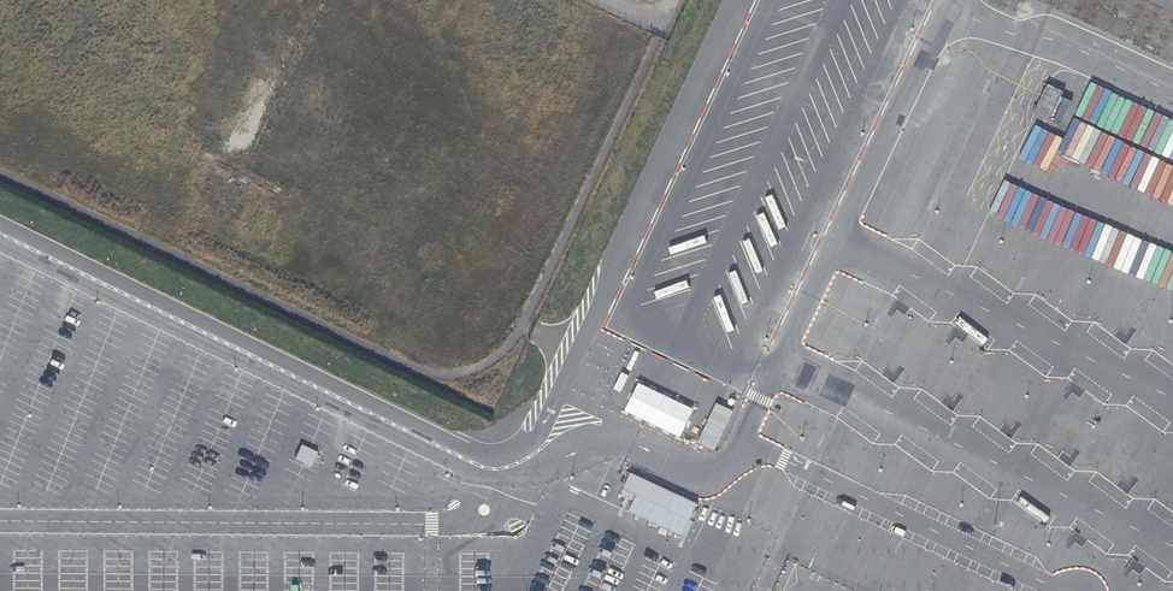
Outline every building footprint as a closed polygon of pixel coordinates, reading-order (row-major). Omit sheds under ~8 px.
[(1063,93),(1047,85),(1034,113),(1050,121),(1063,93)] [(649,286),(653,277),(636,269),(632,278),(649,286)] [(953,273),(948,283),(965,291),(970,281),(953,273)]
